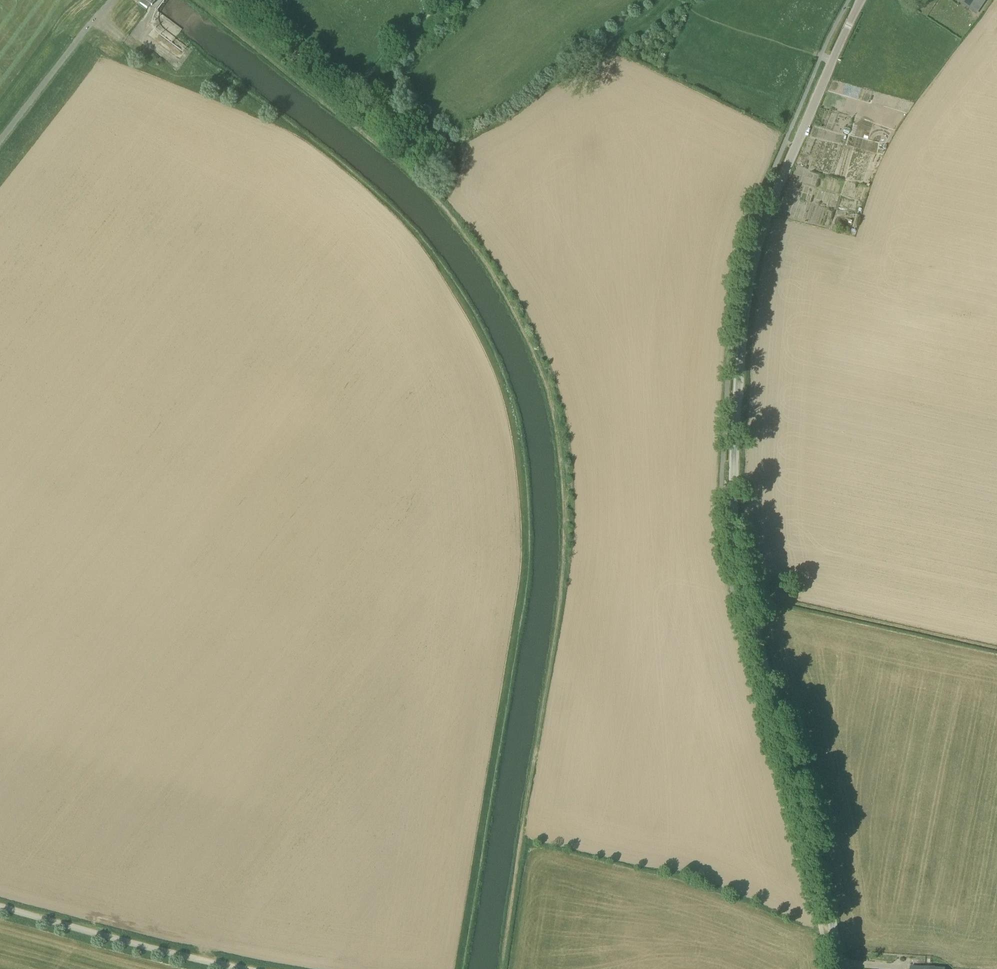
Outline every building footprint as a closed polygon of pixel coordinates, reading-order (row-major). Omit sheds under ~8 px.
[(139,4),(147,9),(149,5),(151,7),(156,0),(142,0),(139,4)] [(986,0),(956,0),(955,1),(976,15),(986,0)] [(175,47),(172,51),(181,59),(185,54),(175,47)]
